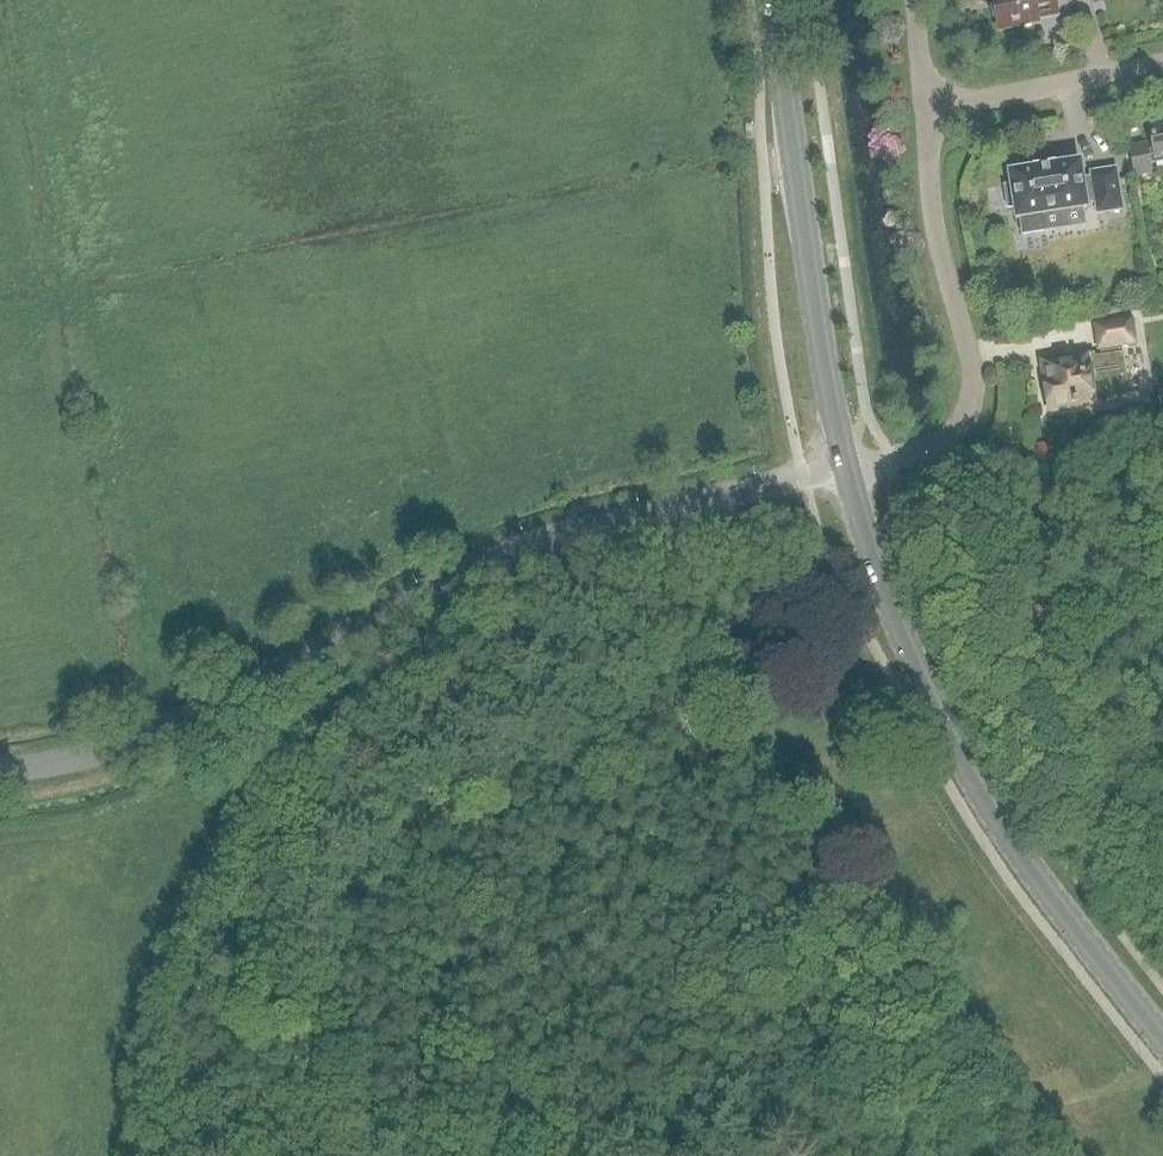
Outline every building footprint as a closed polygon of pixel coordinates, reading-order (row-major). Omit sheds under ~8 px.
[(1054,0),(992,0),(999,30),(1038,22),(1037,17),(1057,12),(1054,0)] [(1150,129),(1152,142),(1130,146),(1136,177),(1153,173),(1150,158),(1162,156),(1162,127),(1150,129)] [(1008,178),(1001,179),(1006,202),(1013,200),(1014,209),(1019,208),(1023,226),(1045,222),(1041,204),(1084,196),(1084,194),(1092,193),(1094,204),(1123,199),(1114,156),(1086,162),(1087,168),(1079,169),(1075,151),(1006,164),(1008,178)] [(1129,393),(1128,384),(1122,346),(1135,344),(1131,318),(1093,324),(1097,351),(1100,350),(1101,355),(1088,357),(1087,356),(1069,359),(1069,363),(1049,366),(1051,381),(1044,382),(1045,387),(1043,391),(1045,401),(1048,404),(1049,410),(1095,403),(1094,399),(1129,393)]
